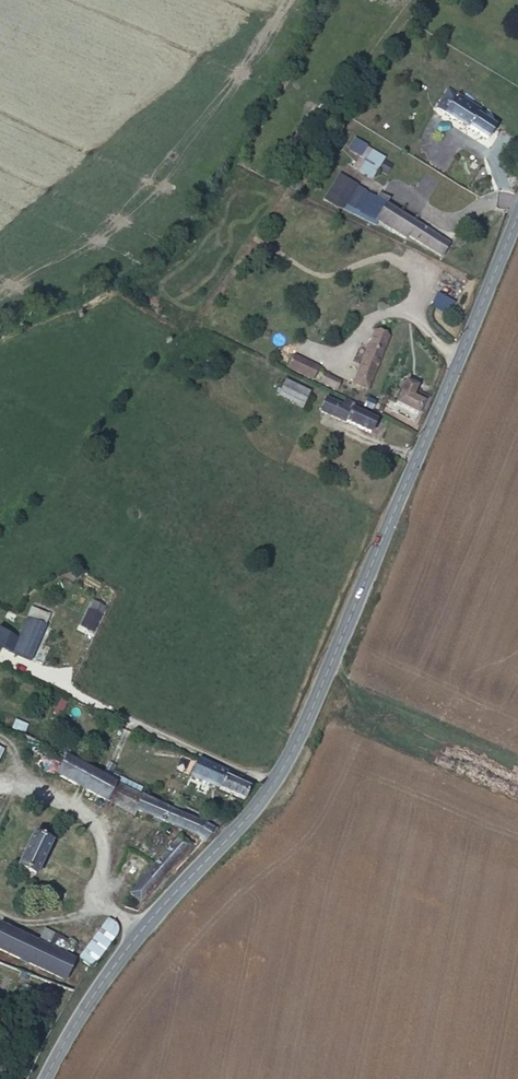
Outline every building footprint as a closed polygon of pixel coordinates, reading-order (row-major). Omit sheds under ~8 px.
[(447,91),(436,108),(488,139),(495,127),(477,117),(481,111),(447,91)] [(374,179),(385,155),(352,140),(347,151),(358,156),(352,169),(374,179)] [(384,205),(374,223),(409,244),(411,240),(441,258),(448,245),(412,223),(384,205)] [(432,292),(428,301),(448,308),(451,300),(432,292)] [(352,384),(365,390),(388,338),(375,332),(352,384)] [(317,364),(293,353),(287,365),(311,375),(317,364)] [(323,371),(319,379),(335,386),(339,378),(323,371)] [(403,382),(394,404),(417,414),(425,396),(413,391),(415,387),(403,382)] [(285,384),(280,396),(299,405),(304,393),(285,384)] [(377,412),(343,397),(340,405),(325,399),(319,411),(369,434),(378,413),(377,412)] [(96,622),(86,618),(80,630),(90,635),(96,622)] [(29,620),(16,649),(33,657),(46,628),(29,620)] [(58,716),(67,704),(61,700),(52,711),(58,716)] [(17,720),(11,731),(20,735),(25,723),(13,717),(17,720)] [(26,721),(25,723),(20,735),(33,742),(40,728),(26,721)] [(115,782),(33,742),(26,755),(57,771),(56,775),(106,800),(115,782)] [(209,765),(198,759),(191,775),(245,800),(251,788),(227,777),(228,773),(209,765)] [(115,782),(106,800),(134,814),(136,809),(142,797),(124,787),(115,782)] [(142,797),(136,809),(152,817),(204,842),(215,830),(204,820),(173,813),(161,807),(142,797)] [(32,834),(16,866),(34,875),(50,843),(32,834)] [(181,834),(130,892),(140,901),(191,844),(181,834)] [(79,959),(91,969),(92,969),(120,934),(118,929),(108,922),(79,959)] [(72,960),(0,924),(0,950),(62,980),(72,960)] [(45,928),(39,939),(65,952),(71,941),(45,928)]
